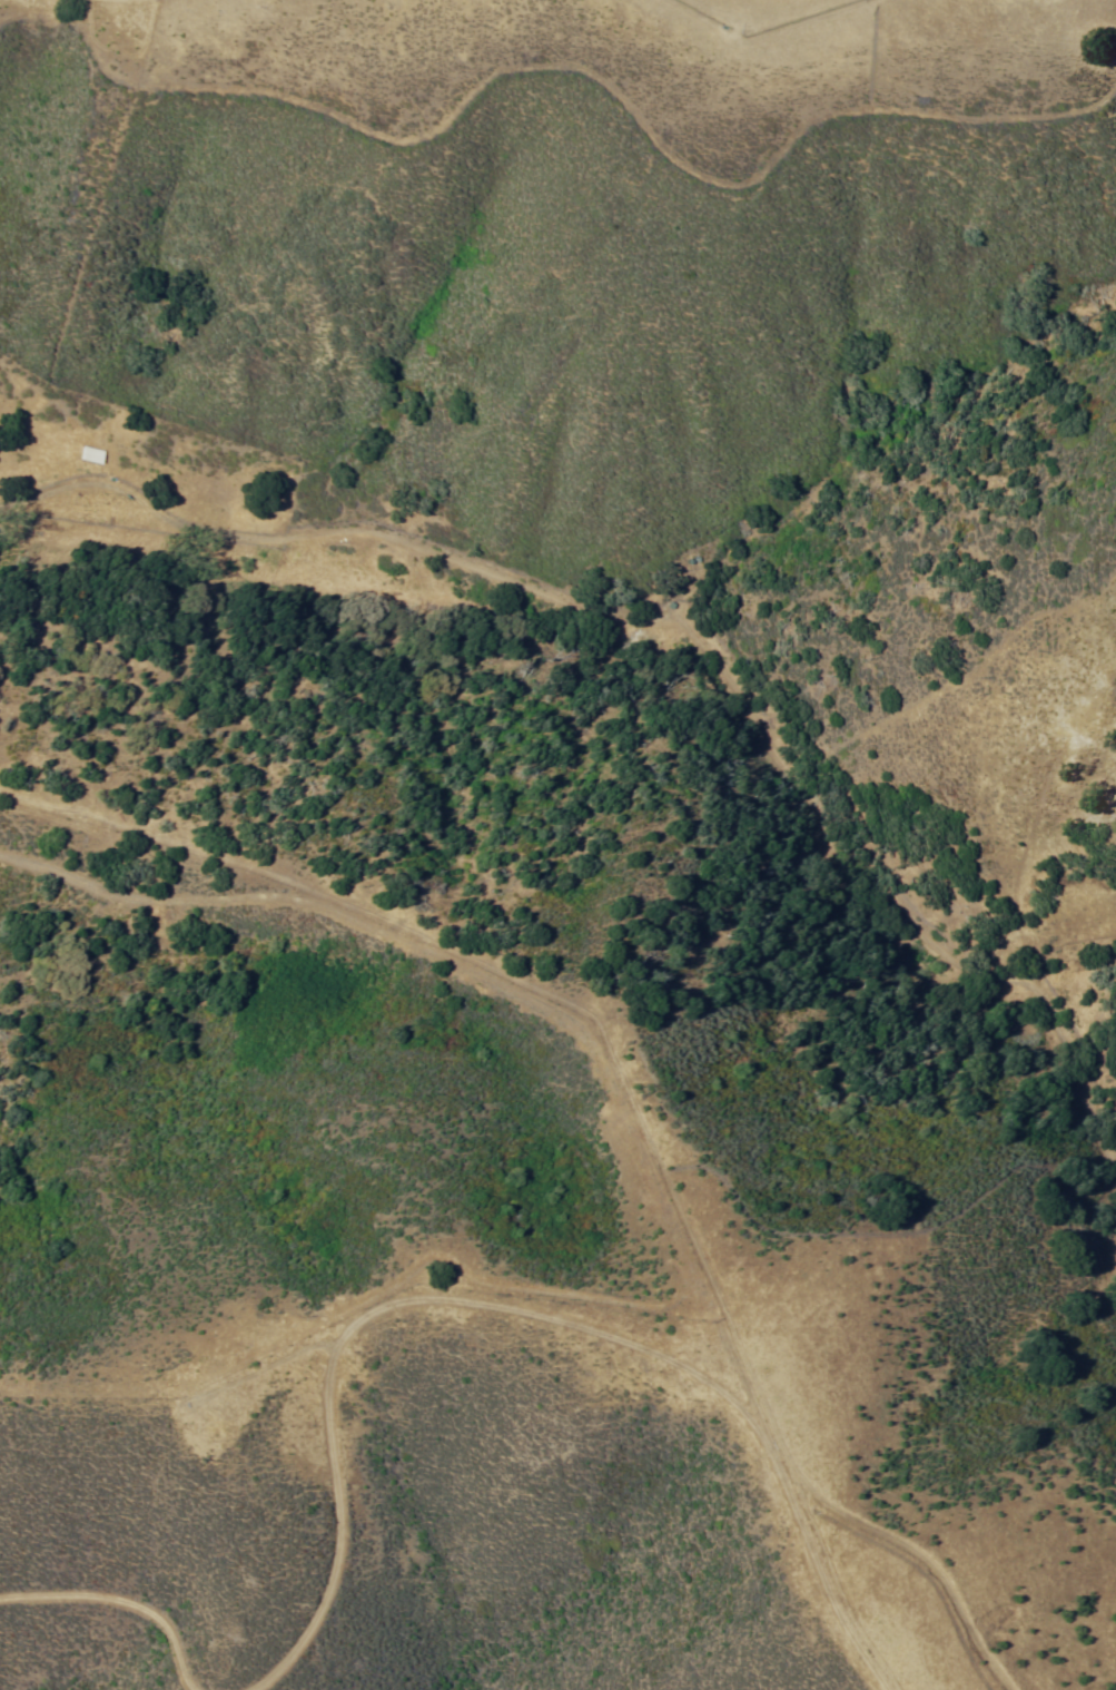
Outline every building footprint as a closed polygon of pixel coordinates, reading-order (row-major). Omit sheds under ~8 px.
[(102,466),(105,452),(84,447),(81,461),(102,466)]
